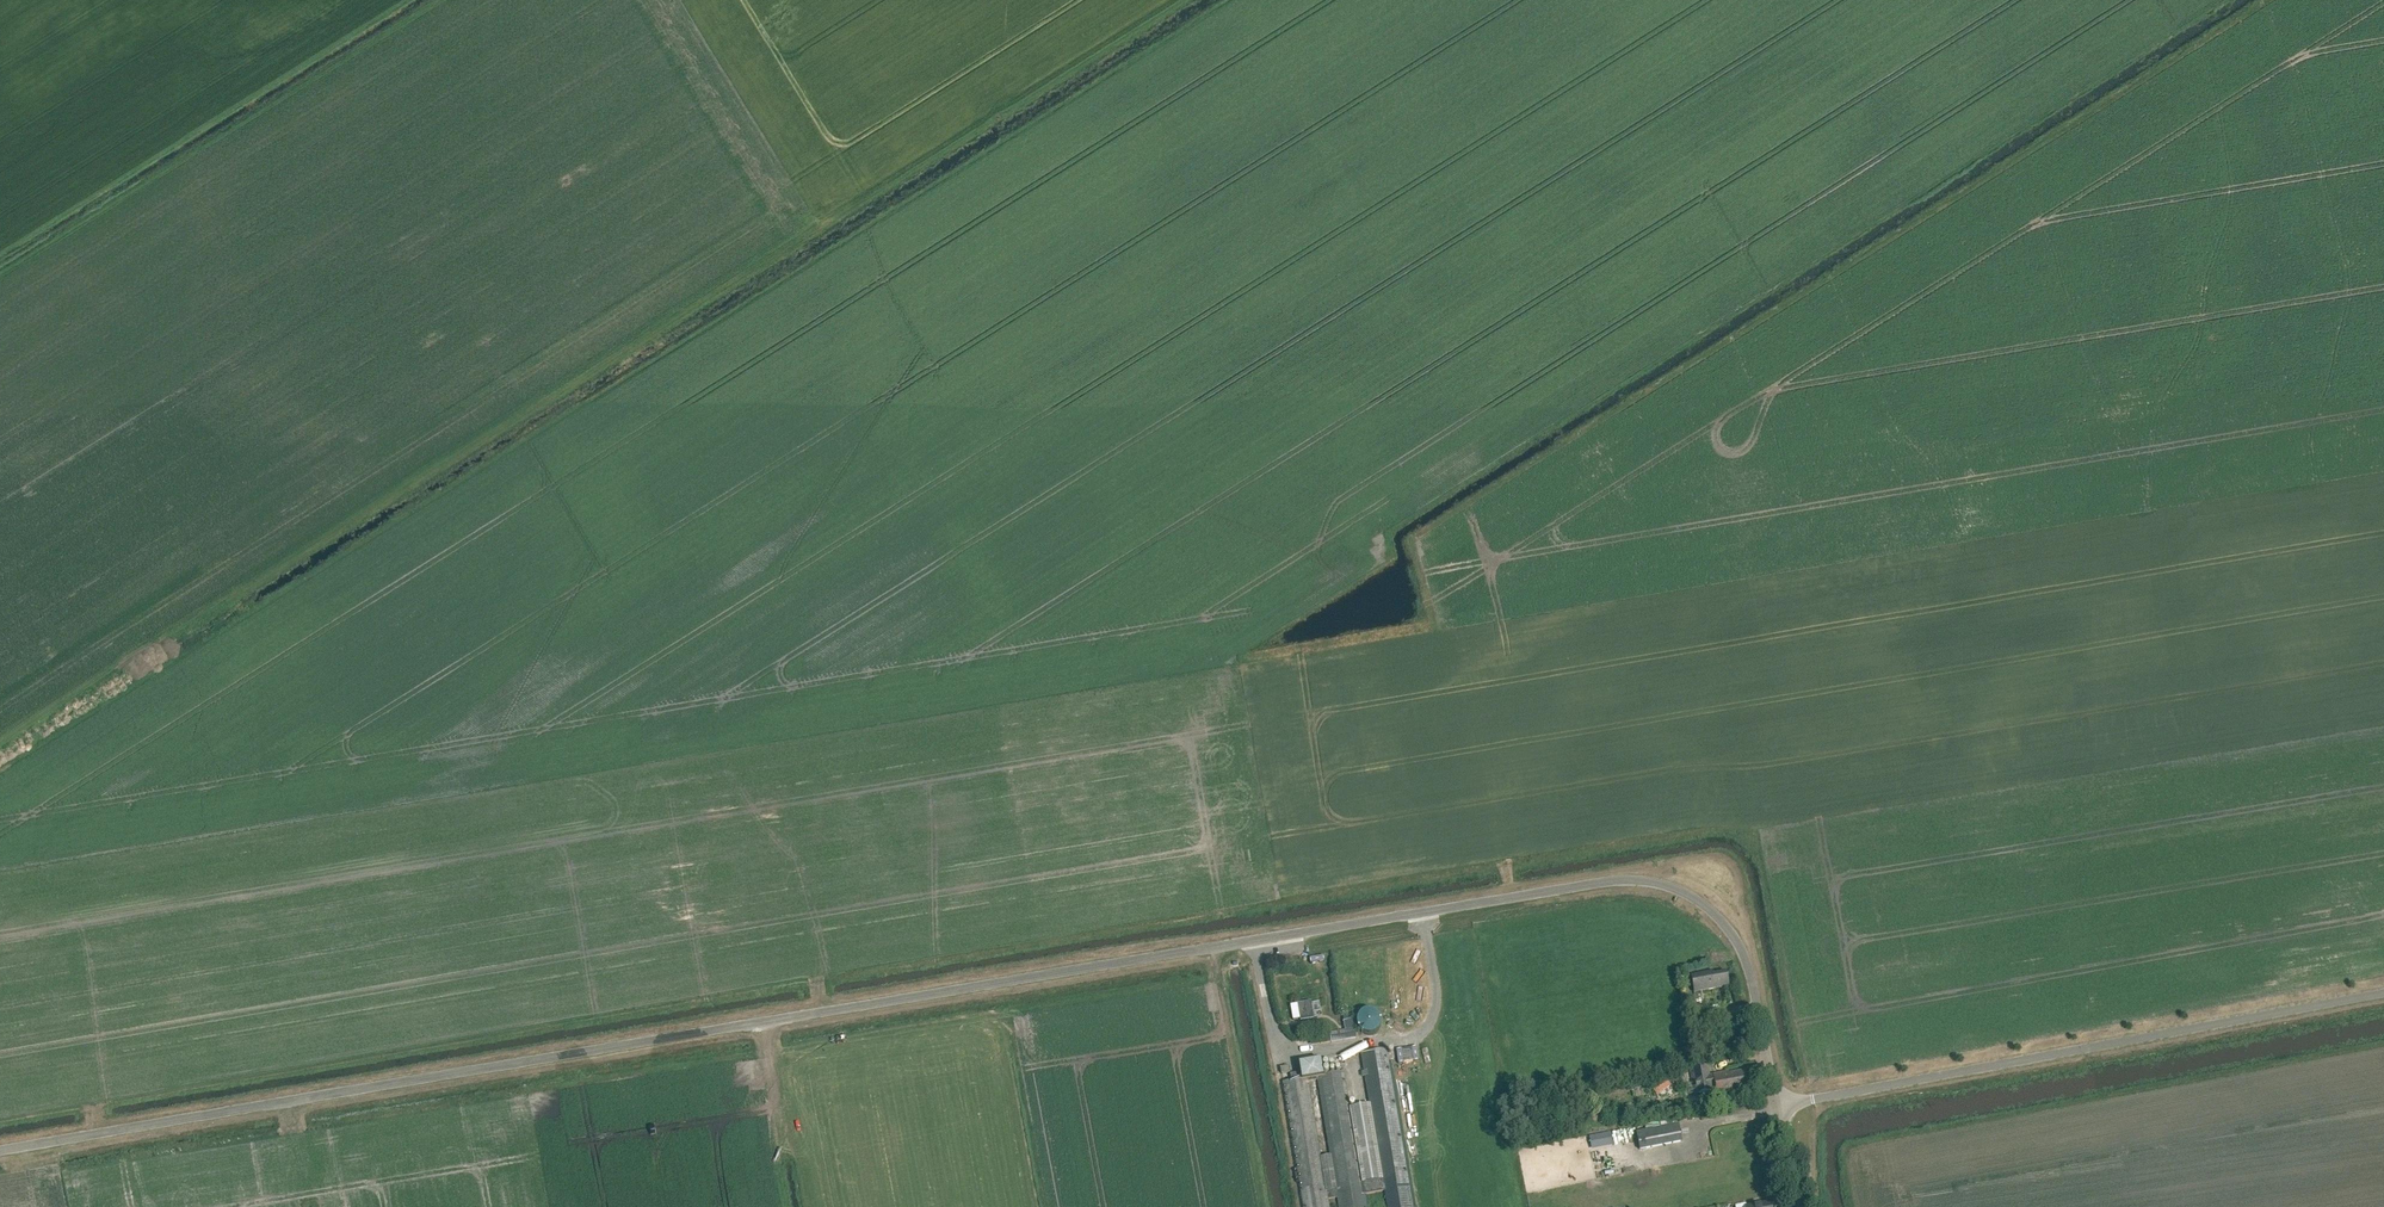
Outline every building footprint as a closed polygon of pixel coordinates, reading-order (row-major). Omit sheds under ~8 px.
[(1714,975),(1713,972),(1691,976),(1694,993),(1729,987),(1726,973),(1714,975)] [(1311,1002),(1298,1004),(1301,1021),(1314,1019),(1311,1002)] [(1695,1024),(1707,1023),(1705,1006),(1692,1008),(1695,1024)] [(1366,1035),(1368,1035),(1369,1035),(1371,1035),(1373,1034),(1375,1033),(1377,1032),(1378,1031),(1379,1030),(1380,1029),(1380,1027),(1381,1025),(1381,1023),(1381,1021),(1380,1019),(1380,1018),(1379,1016),(1378,1015),(1377,1014),(1376,1013),(1374,1012),(1373,1011),(1371,1011),(1368,1011),(1366,1011),(1364,1011),(1363,1012),(1362,1012),(1361,1014),(1359,1015),(1358,1016),(1357,1018),(1357,1020),(1356,1022),(1356,1023),(1357,1025),(1357,1026),(1358,1028),(1358,1029),(1359,1031),(1361,1032),(1363,1034),(1365,1035),(1366,1035)] [(1330,1034),(1331,1043),(1357,1039),(1355,1029),(1330,1034)] [(1386,1051),(1362,1055),(1371,1105),(1350,1108),(1344,1073),(1324,1076),(1321,1061),(1300,1065),(1301,1074),(1292,1076),(1293,1082),(1283,1083),(1304,1206),(1329,1206),(1328,1201),(1339,1199),(1340,1206),(1367,1206),(1365,1195),(1385,1191),(1388,1206),(1412,1206),(1386,1051)] [(1709,1078),(1707,1068),(1693,1070),(1697,1094),(1717,1090),(1718,1097),(1739,1093),(1739,1092),(1747,1090),(1744,1074),(1729,1077),(1729,1075),(1709,1078)] [(1660,1096),(1668,1094),(1665,1080),(1657,1081),(1660,1096)] [(1705,1111),(1720,1108),(1719,1100),(1703,1103),(1705,1111)] [(1640,1150),(1663,1146),(1681,1142),(1678,1125),(1660,1128),(1637,1133),(1640,1150)] [(1611,1133),(1589,1137),(1590,1144),(1612,1139),(1611,1133)]
